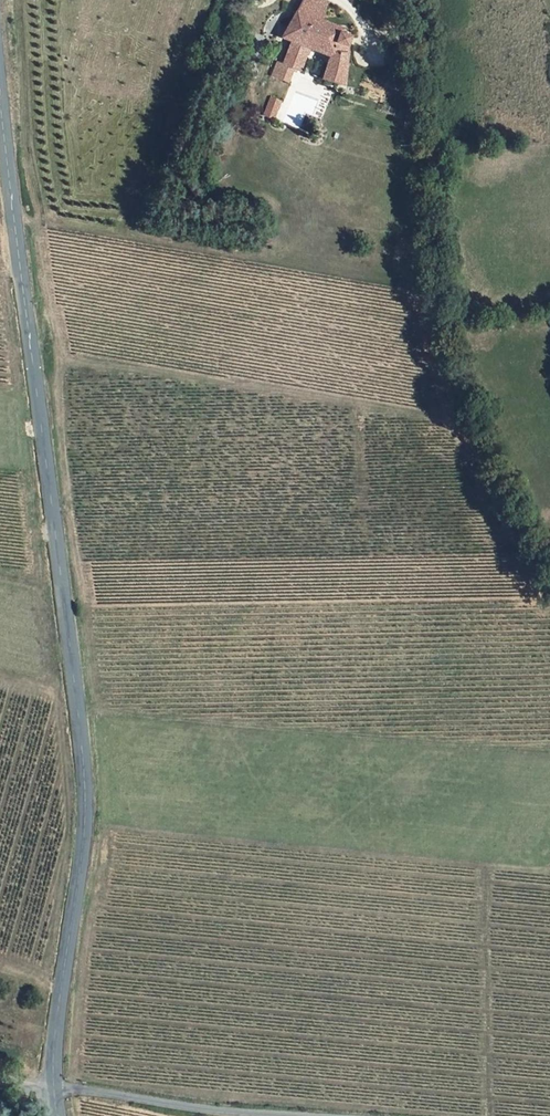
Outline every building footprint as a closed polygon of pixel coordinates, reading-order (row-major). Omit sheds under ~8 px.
[(342,18),(310,7),(296,2),(286,30),(293,32),(285,57),(302,63),(310,39),(332,47),(325,69),(345,76),(352,32),(339,27),(342,18)] [(276,88),(269,104),(277,108),(284,92),(276,88)]
